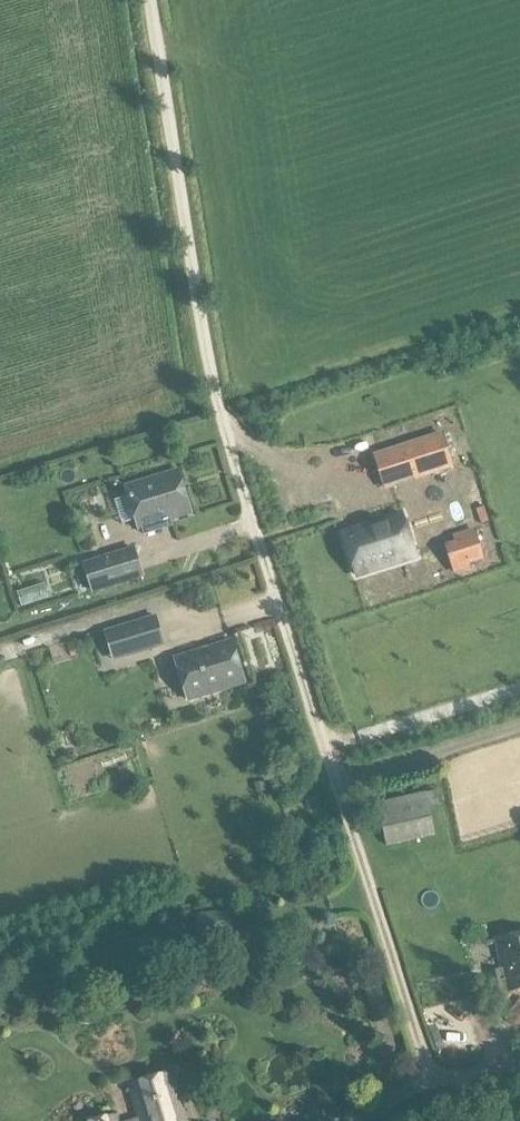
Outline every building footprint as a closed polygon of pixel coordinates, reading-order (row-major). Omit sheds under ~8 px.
[(444,435),(375,457),(385,487),(395,484),(395,482),(414,475),(415,477),(453,465),(444,435)] [(125,487),(139,530),(143,528),(146,535),(163,529),(161,523),(193,513),(178,470),(125,487)] [(403,514),(344,533),(358,576),(417,556),(403,514)] [(447,547),(455,572),(470,567),(469,563),(484,558),(475,531),(455,538),(457,544),(447,547)] [(84,563),(93,593),(145,577),(136,547),(84,563)] [(156,615),(105,631),(115,662),(166,646),(156,615)] [(246,683),(233,641),(176,658),(189,701),(246,683)] [(427,792),(379,802),(384,828),(433,818),(427,792)] [(496,995),(519,990),(519,933),(500,937),(508,969),(491,973),(496,995)] [(139,957),(137,970),(157,974),(159,961),(139,957)] [(173,1073),(130,1087),(139,1118),(129,1120),(188,1120),(173,1073)]
